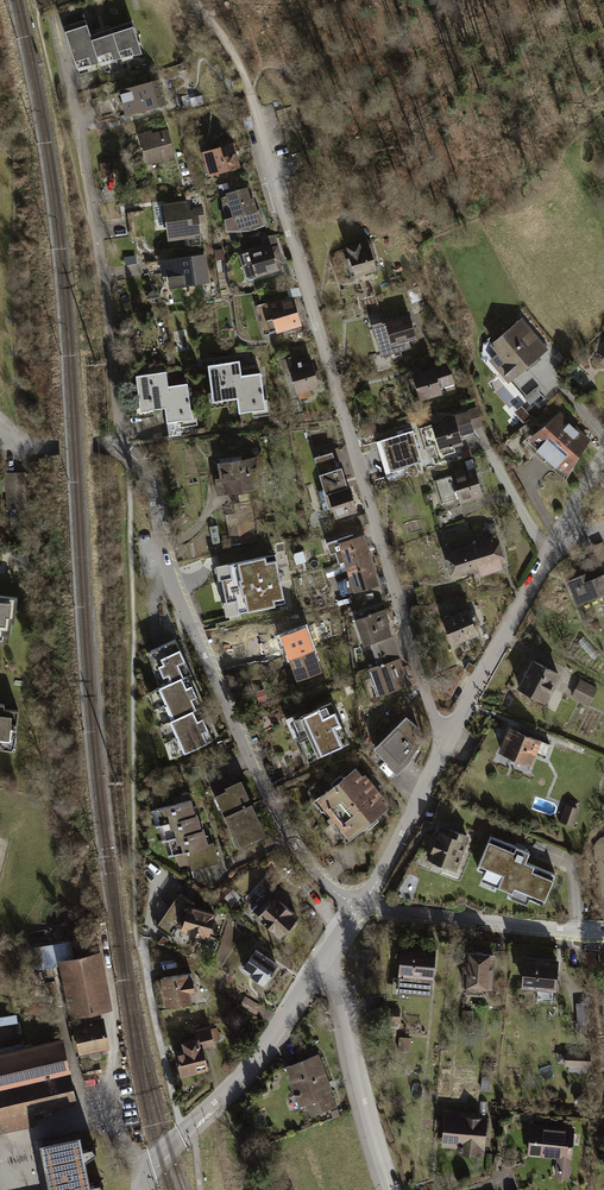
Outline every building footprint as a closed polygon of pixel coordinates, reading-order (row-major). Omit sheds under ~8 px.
[(63,28),(76,68),(98,64),(89,36),(84,21),(63,28)] [(110,29),(120,59),(142,54),(131,23),(110,29)] [(89,36),(98,64),(120,59),(110,29),(89,36)] [(159,80),(119,91),(126,115),(165,104),(159,80)] [(141,138),(147,167),(174,161),(168,132),(141,138)] [(234,146),(202,155),(209,179),(241,170),(234,146)] [(108,153),(91,156),(92,162),(109,159),(108,153)] [(109,163),(100,165),(102,178),(112,177),(109,163)] [(251,201),(247,189),(221,198),(226,235),(249,233),(264,228),(255,200),(251,201)] [(166,229),(167,243),(201,239),(199,226),(205,225),(203,207),(188,209),(188,202),(154,206),(157,230),(166,229)] [(275,237),(261,240),(263,248),(277,245),(275,237)] [(346,251),(354,280),(378,273),(375,264),(379,263),(372,240),(358,244),(359,247),(346,251)] [(278,247),(239,257),(244,280),(251,283),(281,275),(279,267),(282,266),(278,247)] [(215,252),(216,263),(225,262),(224,251),(215,252)] [(205,257),(160,264),(161,274),(162,280),(168,279),(169,292),(209,287),(205,257)] [(145,277),(161,274),(160,264),(143,266),(145,277)] [(407,294),(412,308),(423,304),(418,290),(407,294)] [(299,291),(286,292),(288,300),(301,299),(299,291)] [(256,309),(264,338),(300,328),(292,302),(271,307),(271,305),(256,309)] [(411,319),(372,329),(380,361),(391,358),(392,363),(411,358),(408,346),(417,343),(411,319)] [(538,356),(546,349),(521,320),(492,344),(500,353),(492,360),(508,379),(516,372),(517,374),(529,363),(535,364),(541,359),(538,356)] [(296,396),(319,390),(312,365),(302,368),(300,358),(280,364),(283,377),(290,375),(296,396)] [(516,372),(508,379),(530,405),(542,394),(545,399),(550,395),(529,371),(529,363),(517,374),(516,372)] [(239,365),(209,368),(213,404),(227,402),(228,408),(239,407),(236,379),(241,378),(239,365)] [(450,366),(412,378),(421,406),(445,398),(442,391),(456,387),(450,366)] [(166,376),(136,380),(140,416),(154,414),(155,420),(167,418),(163,390),(168,390),(166,376)] [(256,415),(267,413),(265,401),(263,401),(260,376),(241,378),(236,379),(239,407),(240,413),(255,411),(256,415)] [(183,426),(194,425),(193,413),(190,413),(187,388),(168,390),(163,390),(167,418),(167,425),(183,423),(183,426)] [(468,414),(473,430),(481,428),(476,409),(468,412),(468,414)] [(454,419),(460,438),(474,434),(473,430),(468,414),(454,419)] [(547,463),(576,429),(560,415),(528,441),(539,451),(537,454),(547,463)] [(454,419),(432,425),(442,459),(453,456),(451,452),(463,448),(460,438),(454,419)] [(576,429),(547,463),(557,471),(559,468),(569,477),(590,442),(576,429)] [(422,461),(412,431),(381,440),(386,459),(390,458),(393,469),(422,461)] [(468,452),(457,455),(459,462),(470,459),(468,452)] [(332,455),(315,460),(324,493),(319,494),(325,513),(332,511),(335,521),(355,515),(342,470),(337,472),(332,455)] [(259,492),(254,459),(217,465),(220,481),(216,482),(219,499),(259,492)] [(460,502),(461,506),(483,500),(475,470),(453,476),(460,502)] [(441,507),(460,502),(453,476),(434,482),(441,507)] [(224,515),(229,543),(250,539),(246,511),(224,515)] [(365,514),(357,517),(360,527),(368,524),(365,514)] [(353,535),(327,543),(330,554),(335,552),(339,564),(346,561),(370,554),(364,535),(354,538),(353,535)] [(497,538),(444,554),(452,581),(479,573),(480,578),(503,571),(502,566),(505,565),(497,538)] [(302,552),(296,554),(299,564),(305,562),(302,552)] [(370,554),(346,561),(351,577),(351,580),(374,574),(375,573),(370,554)] [(274,555),(216,567),(226,616),(285,603),(274,555)] [(577,610),(601,599),(603,604),(603,603),(603,576),(602,577),(598,569),(565,584),(577,610)] [(377,585),(374,574),(351,580),(351,577),(337,581),(341,596),(377,585)] [(2,639),(2,634),(8,634),(9,621),(15,621),(18,595),(0,594),(0,639),(2,639)] [(457,617),(441,623),(451,649),(477,639),(473,630),(480,627),(476,618),(470,620),(467,613),(465,613),(464,610),(456,613),(457,617)] [(384,612),(354,622),(363,648),(370,645),(391,638),(393,638),(384,612)] [(289,661),(314,652),(306,630),(281,640),(289,661)] [(374,658),(395,651),(391,638),(370,645),(374,658)] [(584,638),(577,643),(594,662),(601,657),(584,638)] [(175,639),(147,651),(159,685),(187,673),(190,671),(175,639)] [(374,658),(378,668),(399,661),(395,651),(374,658)] [(314,652),(289,661),(297,684),(323,675),(314,652)] [(378,668),(368,671),(377,699),(408,688),(399,661),(378,668)] [(559,677),(534,663),(519,690),(543,703),(559,677)] [(187,673),(159,685),(148,691),(158,724),(199,706),(201,705),(187,673)] [(598,690),(581,682),(573,699),(590,707),(598,690)] [(349,745),(331,703),(289,722),(307,763),(349,745)] [(199,706),(158,724),(168,753),(173,756),(213,738),(199,706)] [(3,745),(2,752),(14,753),(18,716),(4,714),(5,709),(0,708),(0,745),(3,745)] [(407,720),(374,753),(398,777),(410,765),(423,742),(415,734),(418,732),(407,720)] [(551,747),(509,731),(500,754),(532,767),(537,756),(546,759),(551,747)] [(353,772),(314,804),(329,821),(326,824),(330,829),(333,827),(348,844),(387,812),(379,803),(381,802),(362,779),(360,780),(353,772)] [(239,852),(266,839),(241,783),(225,791),(226,793),(214,798),(239,852)] [(195,819),(191,803),(152,813),(156,829),(158,828),(195,819)] [(581,811),(566,806),(560,824),(575,829),(581,811)] [(201,834),(197,818),(195,819),(158,828),(162,844),(165,843),(201,834)] [(427,863),(456,874),(469,838),(444,829),(442,834),(438,833),(427,863)] [(208,849),(204,833),(201,834),(165,843),(169,859),(176,857),(208,849)] [(534,856),(490,839),(477,874),(499,883),(494,894),(513,902),(516,894),(547,906),(559,875),(531,865),(534,856)] [(208,849),(176,857),(179,868),(189,865),(191,872),(219,865),(214,847),(208,849)] [(187,882),(175,874),(173,876),(183,889),(187,882)] [(189,907),(195,908),(196,903),(180,892),(156,926),(172,937),(177,929),(182,931),(189,907)] [(274,897),(256,919),(283,942),(301,920),(274,897)] [(208,938),(215,914),(195,908),(189,907),(182,931),(208,938)] [(62,961),(74,1015),(107,1008),(96,955),(73,960),(70,943),(34,950),(38,967),(62,961)] [(437,951),(401,948),(397,996),(433,998),(437,951)] [(282,969),(255,951),(239,974),(266,992),(282,969)] [(494,957),(466,955),(462,992),(465,992),(465,1000),(486,1002),(487,994),(490,995),(494,957)] [(558,963),(524,960),(521,992),(538,993),(537,1002),(554,1004),(558,963)] [(187,976),(161,979),(165,1009),(191,1006),(190,997),(195,996),(193,982),(188,983),(187,976)] [(447,994),(460,995),(461,981),(449,980),(447,994)] [(264,1011),(245,998),(239,1007),(258,1020),(264,1011)] [(588,1006),(577,1006),(578,1027),(589,1026),(588,1006)] [(400,1012),(383,1011),(382,1024),(399,1025),(400,1012)] [(473,1013),(462,1013),(462,1021),(473,1022),(473,1013)] [(103,1021),(74,1026),(79,1057),(108,1052),(103,1021)] [(174,1055),(180,1080),(209,1073),(203,1048),(213,1045),(213,1043),(219,1042),(216,1029),(210,1031),(209,1028),(193,1032),(195,1042),(180,1046),(182,1053),(174,1055)] [(411,1054),(412,1041),(399,1040),(398,1053),(411,1054)] [(0,1056),(0,1126),(2,1137),(37,1128),(34,1116),(77,1106),(61,1042),(0,1056)] [(566,1055),(565,1070),(589,1072),(590,1057),(566,1055)] [(319,1057),(285,1070),(301,1111),(306,1109),(311,1121),(337,1111),(331,1094),(332,1094),(319,1057)] [(490,1081),(482,1081),(481,1092),(488,1093),(490,1081)] [(487,1118),(444,1114),(441,1150),(460,1152),(459,1156),(483,1159),(487,1118)] [(574,1132),(531,1127),(528,1158),(557,1161),(555,1181),(569,1183),(574,1132)] [(78,1138),(41,1146),(50,1189),(89,1189),(78,1138)]
